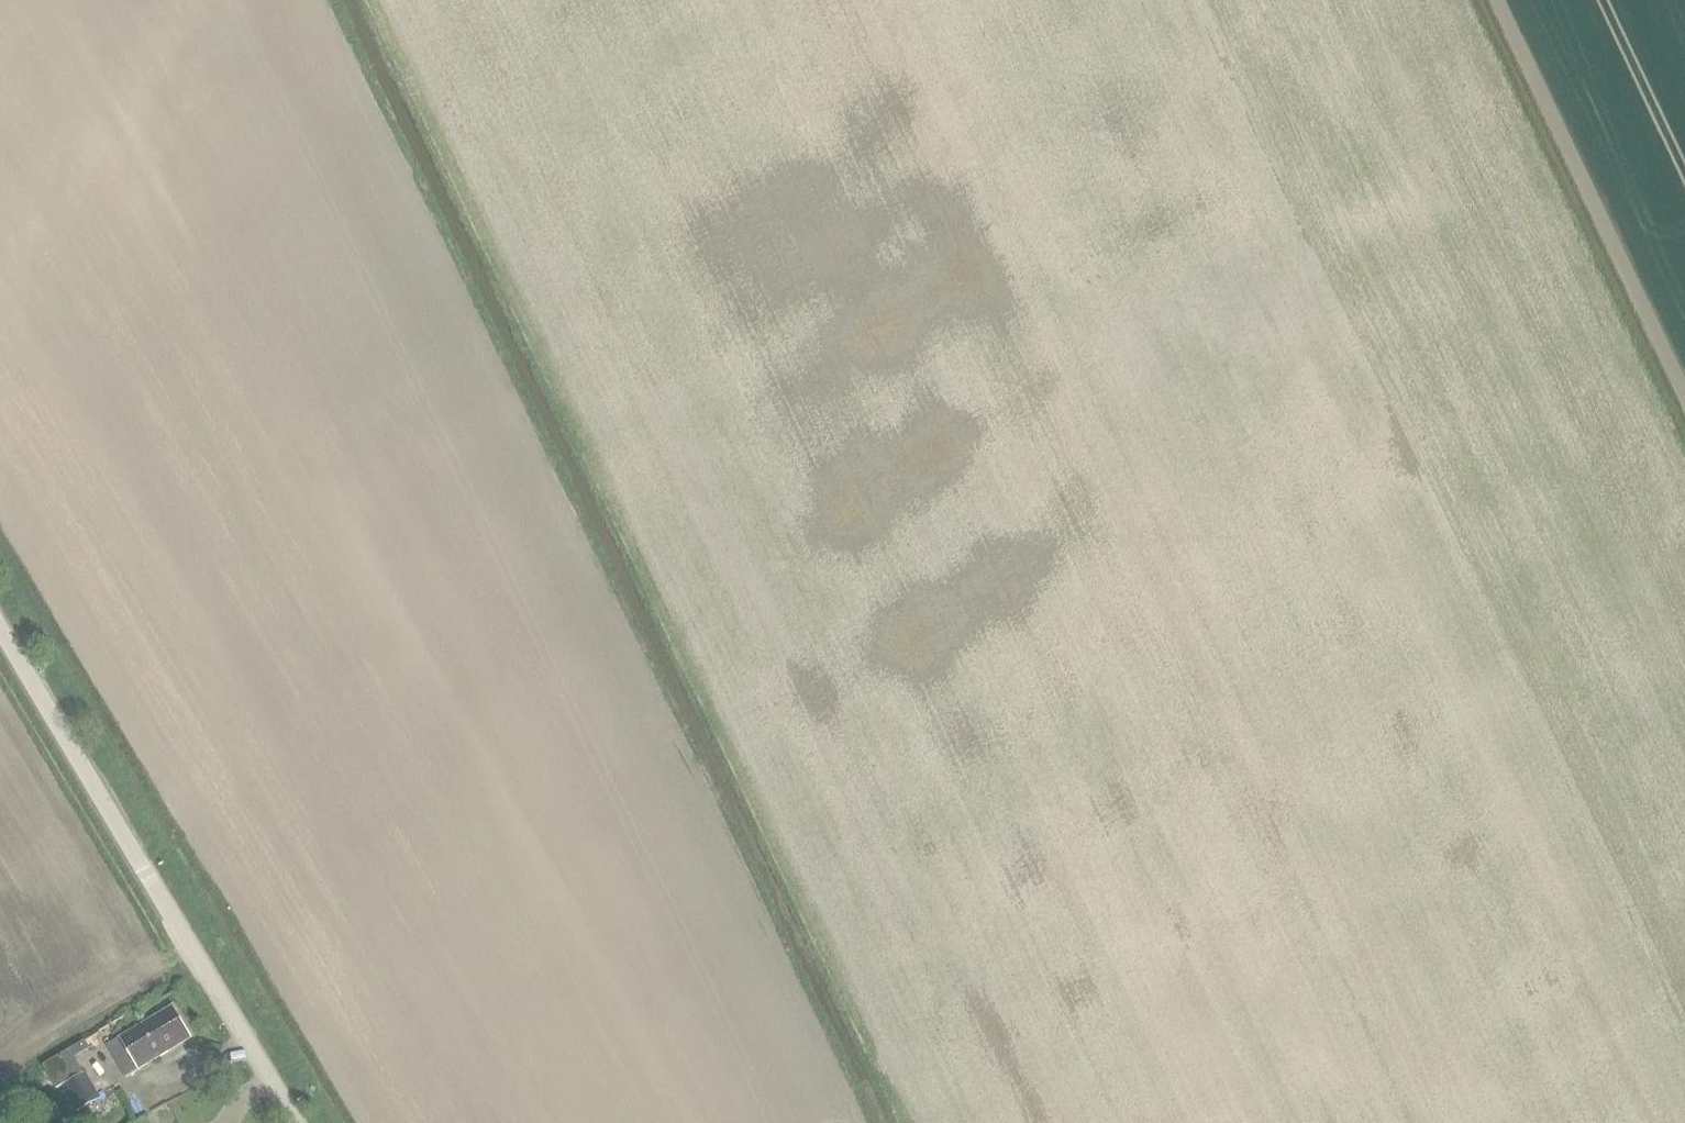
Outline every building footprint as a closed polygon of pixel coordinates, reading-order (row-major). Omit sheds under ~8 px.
[(168,1049),(190,1036),(175,1010),(153,1023),(151,1020),(108,1046),(126,1077),(169,1052),(168,1049)] [(71,1050),(44,1066),(58,1089),(63,1085),(85,1073),(76,1058),(71,1050)] [(85,1073),(63,1085),(79,1112),(103,1098),(87,1071),(85,1073)]
